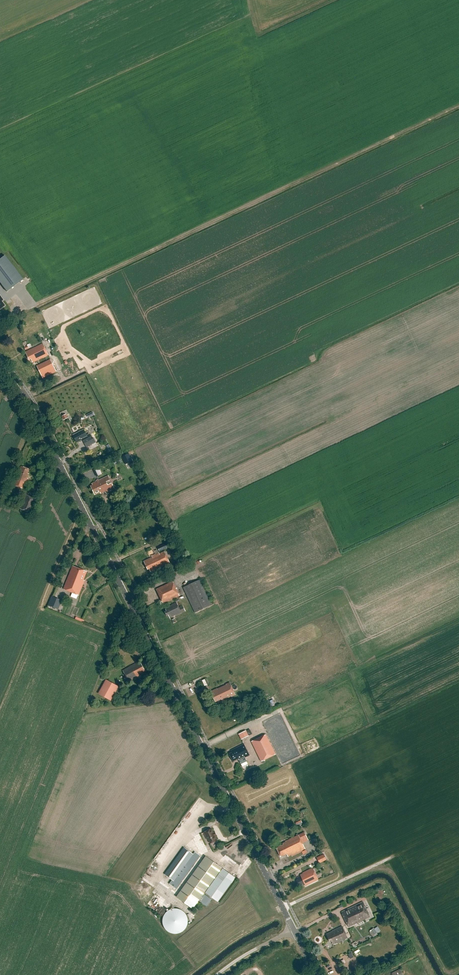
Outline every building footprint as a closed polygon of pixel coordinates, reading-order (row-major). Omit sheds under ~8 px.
[(0,259),(0,283),(6,292),(22,280),(4,256),(0,259)] [(31,359),(33,363),(48,355),(43,344),(26,352),(29,360),(31,359)] [(57,372),(51,360),(37,366),(43,379),(57,372)] [(84,430),(73,435),(77,443),(83,440),(84,439),(86,443),(92,440),(89,434),(87,436),(84,430)] [(128,454),(122,457),(125,465),(128,463),(130,462),(131,464),(133,463),(128,454)] [(29,474),(28,474),(29,470),(21,466),(15,482),(13,481),(12,484),(24,489),(28,479),(27,478),(29,474)] [(92,484),(93,486),(91,487),(95,495),(100,492),(101,493),(104,492),(105,492),(106,493),(114,488),(109,476),(99,481),(92,484)] [(25,495),(19,509),(32,515),(38,500),(25,495)] [(114,514),(112,508),(106,511),(109,517),(114,514)] [(165,552),(144,562),(148,570),(150,569),(151,572),(165,565),(165,566),(170,563),(165,552)] [(73,566),(64,590),(79,596),(85,581),(84,580),(87,572),(73,566)] [(212,605),(200,580),(183,588),(195,613),(212,605)] [(156,589),(163,604),(180,596),(173,582),(156,589)] [(54,595),(50,605),(60,609),(64,600),(54,595)] [(166,611),(165,612),(167,616),(168,615),(170,618),(175,616),(185,611),(183,606),(179,608),(177,603),(165,608),(166,611)] [(138,678),(137,677),(139,676),(139,674),(145,671),(141,663),(138,664),(137,663),(123,671),(129,682),(138,678)] [(106,680),(99,694),(111,700),(118,687),(106,680)] [(230,683),(211,692),(215,702),(221,699),(222,701),(232,696),(233,699),(236,697),(230,683)] [(246,730),(239,734),(241,740),(253,734),(250,729),(246,731),(246,730)] [(266,735),(252,742),(261,762),(276,755),(266,735)] [(244,744),(231,751),(232,753),(229,754),(233,761),(238,759),(241,764),(247,761),(245,758),(250,755),(244,744)] [(213,834),(214,833),(211,829),(204,833),(207,840),(208,840),(210,844),(217,840),(215,836),(214,836),(213,834)] [(283,845),(277,848),(281,857),(287,854),(288,857),(301,850),(301,851),(306,850),(301,841),(298,835),(292,838),(286,841),(286,842),(283,844),(283,845)] [(169,884),(176,889),(179,885),(200,856),(195,852),(193,854),(184,848),(165,875),(172,880),(169,884)] [(327,860),(324,854),(317,858),(320,864),(327,860)] [(206,856),(176,897),(193,909),(205,893),(222,868),(206,856)] [(222,868),(205,893),(218,902),(235,877),(222,868)] [(297,878),(298,880),(297,881),(299,885),(300,885),(301,887),(305,885),(306,886),(307,886),(307,885),(318,880),(313,868),(301,874),(300,874),(301,876),(297,878)] [(341,912),(348,927),(370,917),(363,902),(341,912)] [(167,912),(166,912),(166,913),(165,913),(165,914),(164,915),(164,916),(163,917),(163,918),(163,919),(163,920),(163,921),(163,922),(163,923),(163,924),(163,925),(163,926),(164,926),(164,927),(164,928),(165,928),(165,929),(166,930),(167,931),(168,931),(168,932),(169,932),(170,933),(171,933),(172,933),(172,934),(173,934),(174,934),(175,934),(176,934),(177,934),(178,933),(179,933),(180,933),(181,932),(182,932),(182,931),(183,931),(184,931),(184,930),(185,929),(186,928),(186,927),(187,927),(187,926),(187,925),(187,924),(188,924),(188,923),(188,922),(188,921),(188,920),(188,919),(188,918),(187,918),(187,917),(187,916),(186,915),(186,914),(185,913),(184,912),(183,911),(182,911),(182,910),(181,910),(180,910),(180,909),(179,909),(178,909),(177,909),(176,909),(175,909),(174,909),(173,909),(172,909),(171,909),(170,910),(169,910),(169,911),(168,911),(167,911),(167,912)] [(374,937),(379,934),(379,932),(382,931),(379,926),(370,930),(374,937)] [(332,931),(333,931),(326,934),(330,942),(332,941),(333,944),(336,943),(337,943),(348,938),(342,927),(332,931)]
